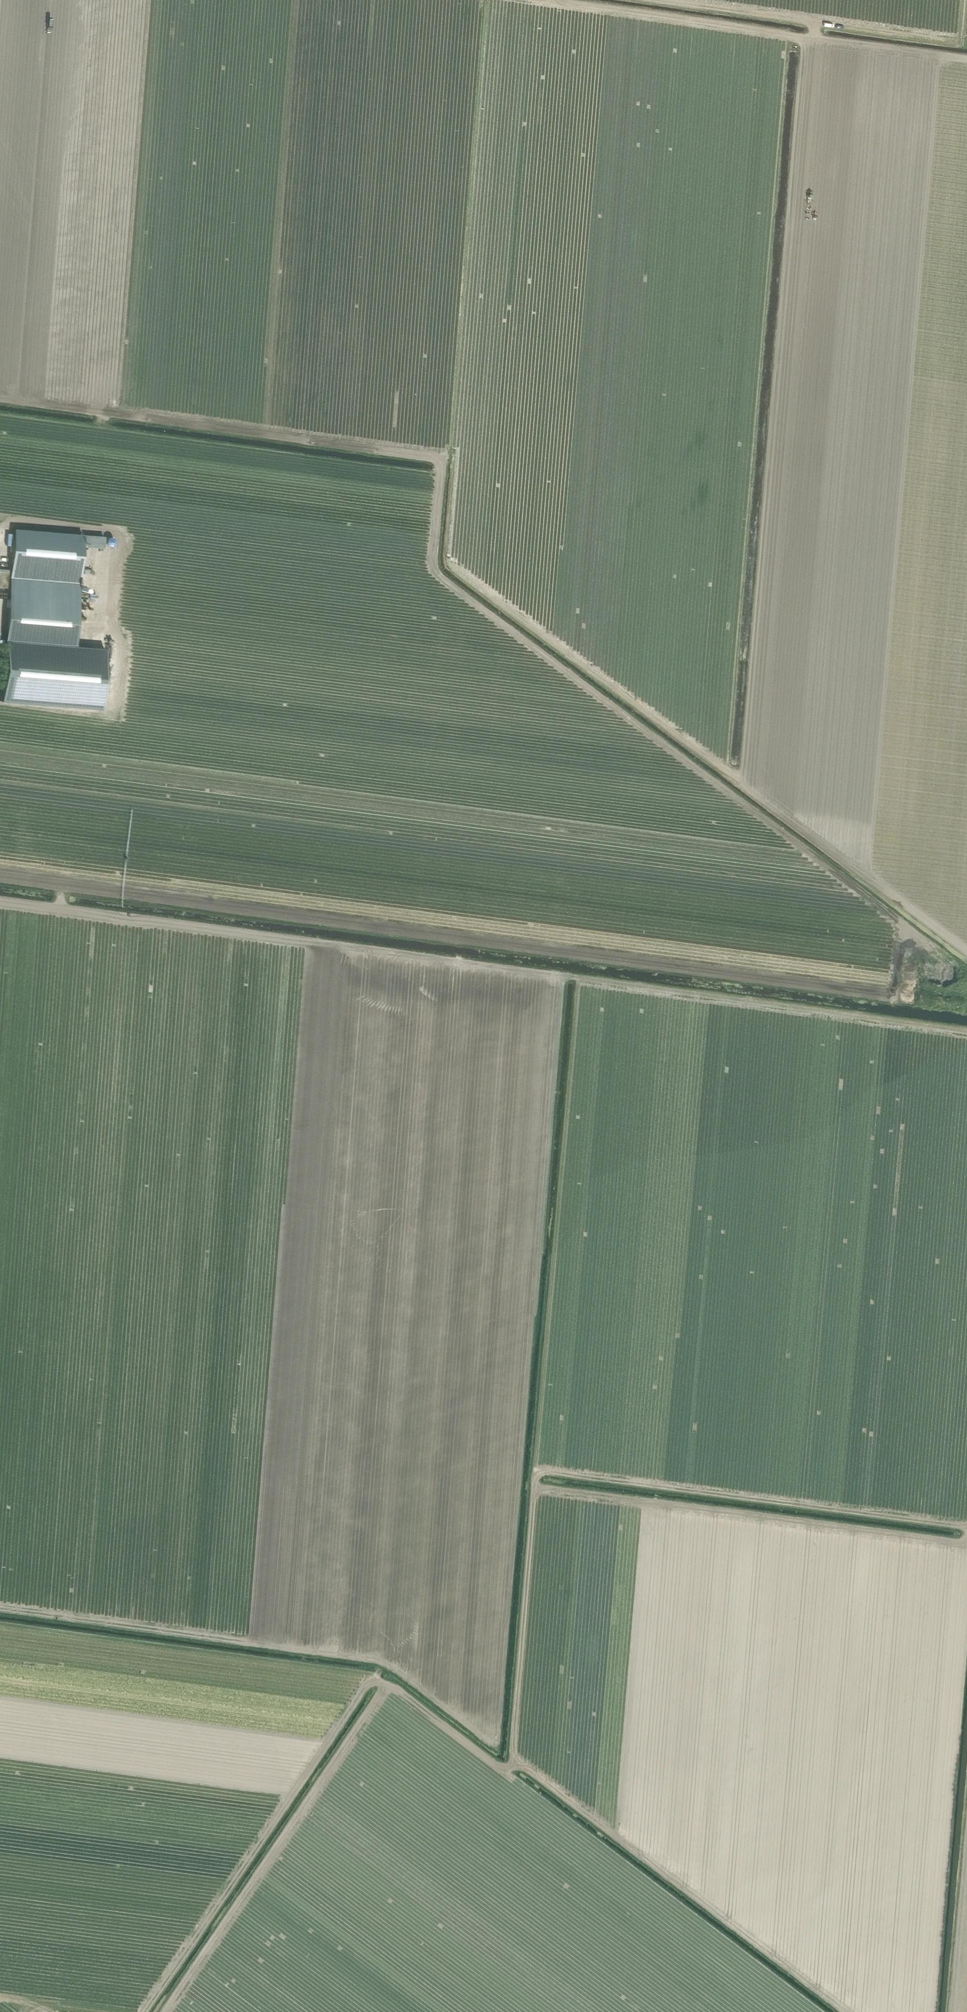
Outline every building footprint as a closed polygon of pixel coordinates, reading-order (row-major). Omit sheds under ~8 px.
[(8,588),(4,629),(3,640),(4,640),(0,686),(0,701),(99,709),(104,648),(73,646),(74,635),(82,534),(12,529),(9,570),(0,569),(0,587),(8,588)] [(103,536),(84,535),(83,547),(102,548),(103,536)]
